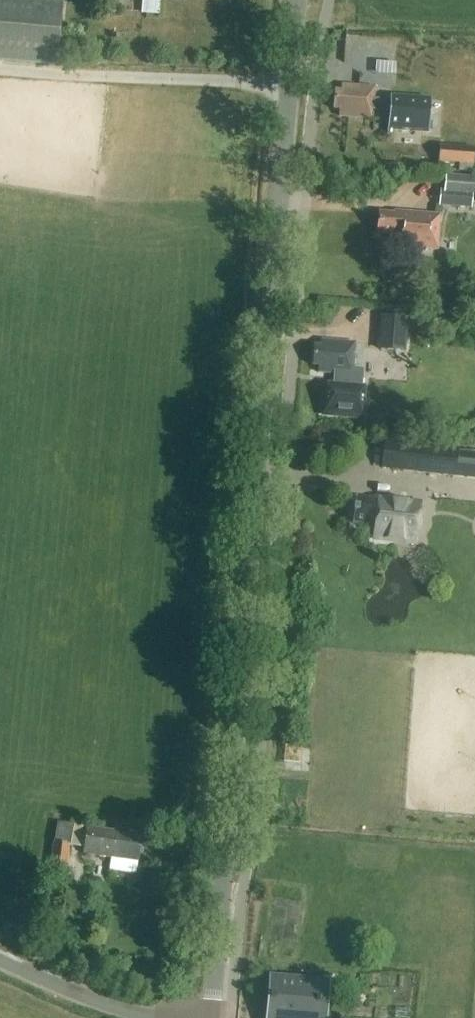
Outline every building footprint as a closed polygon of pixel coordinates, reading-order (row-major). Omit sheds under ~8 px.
[(57,67),(63,2),(38,0),(0,0),(0,62),(57,67)] [(341,92),(335,92),(333,110),(339,110),(339,117),(372,120),(372,112),(388,113),(386,130),(428,133),(431,99),(389,96),(389,101),(373,100),(374,88),(341,85),(341,92)] [(467,131),(465,147),(474,148),(474,132),(467,131)] [(463,148),(439,146),(438,162),(462,164),(463,148)] [(444,178),(443,191),(471,193),(472,179),(444,178)] [(443,191),(438,191),(437,208),(474,210),(474,195),(471,195),(471,193),(443,191)] [(436,250),(439,216),(395,213),(395,215),(379,214),(377,234),(393,235),(392,247),(436,250)] [(376,353),(404,355),(407,321),(379,318),(376,353)] [(365,388),(361,388),(363,370),(353,369),(354,355),(353,354),(354,344),(321,341),(320,348),(315,347),(313,366),(319,366),(318,373),(333,374),(332,385),(325,385),(324,398),(322,398),(320,416),(363,420),(365,401),(364,401),(365,388)] [(385,445),(382,469),(474,479),(474,455),(385,445)] [(379,502),(355,500),(352,524),(376,526),(375,539),(414,543),(419,505),(379,501),(379,502)] [(87,827),(86,829),(56,824),(53,844),(70,846),(70,848),(83,850),(83,854),(138,863),(141,838),(117,834),(117,832),(87,827)] [(70,846),(53,844),(49,872),(66,875),(66,871),(68,871),(70,860),(68,860),(70,848),(70,846)] [(270,998),(269,1003),(271,1003),(269,1017),(317,1017),(318,1007),(319,1007),(319,1002),(318,1002),(319,985),(272,981),(271,998),(270,998)] [(364,999),(359,994),(353,1002),(358,1007),(364,999)]
